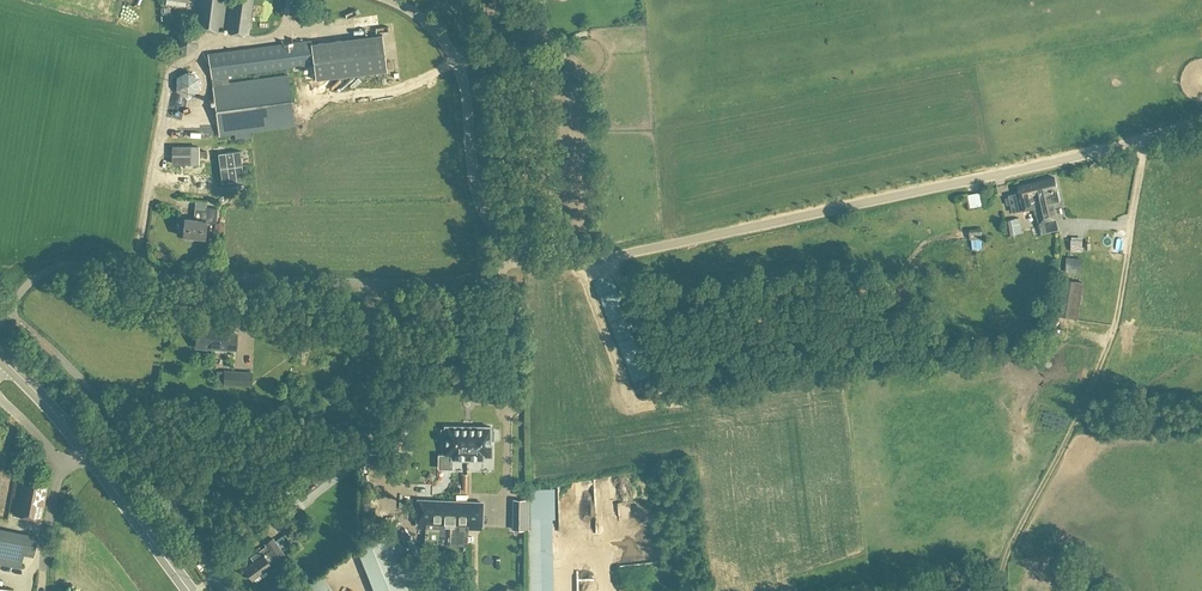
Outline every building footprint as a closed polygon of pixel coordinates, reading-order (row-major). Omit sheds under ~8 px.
[(225,2),(230,2),(226,32),(247,35),(252,0),(197,0),(193,28),(221,32),(225,2)] [(185,22),(174,28),(178,35),(189,29),(185,22)] [(387,70),(385,51),(383,34),(311,43),(311,39),(209,53),(220,135),(295,125),(288,75),(230,83),(229,75),(314,64),(316,79),(387,70)] [(176,38),(177,46),(192,44),(191,36),(176,38)] [(185,96),(197,95),(196,76),(170,78),(173,112),(188,111),(189,115),(200,114),(199,101),(185,102),(185,96)] [(175,121),(176,135),(192,134),(191,120),(175,121)] [(240,150),(218,153),(222,182),(244,179),(240,150)] [(1060,201),(1054,177),(1036,182),(1039,194),(1032,195),(1035,207),(1036,207),(1040,222),(1056,218),(1053,203),(1060,201)] [(1035,207),(1032,195),(1039,194),(1036,182),(1018,186),(1020,192),(1009,195),(1013,212),(1035,207)] [(978,192),(965,194),(967,208),(981,206),(978,192)] [(184,238),(186,240),(192,240),(194,238),(194,237),(205,238),(207,222),(216,223),(218,208),(208,207),(207,210),(197,209),(196,218),(186,217),(184,238)] [(1023,233),(1020,218),(1006,220),(1008,235),(1023,233)] [(982,228),(970,229),(970,239),(983,238),(982,228)] [(1072,238),(1072,248),(1083,248),(1083,238),(1072,238)] [(1083,258),(1067,257),(1066,272),(1082,273),(1083,258)] [(1078,318),(1085,282),(1060,277),(1054,314),(1078,318)] [(236,349),(237,334),(228,333),(229,324),(197,322),(196,347),(236,349)] [(310,358),(314,365),(321,361),(317,354),(310,358)] [(252,385),(253,372),(225,371),(224,384),(252,385)] [(492,440),(495,440),(495,429),(492,429),(492,425),(444,424),(444,428),(441,428),(441,440),(444,440),(444,443),(442,443),(442,457),(451,457),(451,460),(484,460),(484,458),(493,458),(493,444),(492,444),(492,440)] [(329,463),(323,468),(328,476),(335,471),(329,463)] [(41,517),(48,480),(22,475),(15,512),(41,517)] [(525,528),(526,497),(512,497),(511,528),(525,528)] [(426,522),(426,527),(457,529),(457,523),(478,524),(479,508),(465,508),(465,502),(437,500),(436,507),(421,506),(421,522),(426,522)] [(282,503),(276,508),(265,516),(271,525),(283,517),(289,513),(282,503)] [(529,518),(531,590),(543,590),(541,518),(529,518)] [(394,526),(355,541),(375,590),(420,590),(394,526)] [(21,568),(24,554),(34,556),(38,535),(0,527),(0,564),(21,568)] [(426,527),(425,542),(456,544),(457,529),(426,527)] [(287,558),(273,538),(265,543),(267,545),(253,555),(256,559),(246,567),(254,578),(272,565),(278,561),(279,564),(287,558)] [(320,571),(294,590),(336,590),(320,571)]
